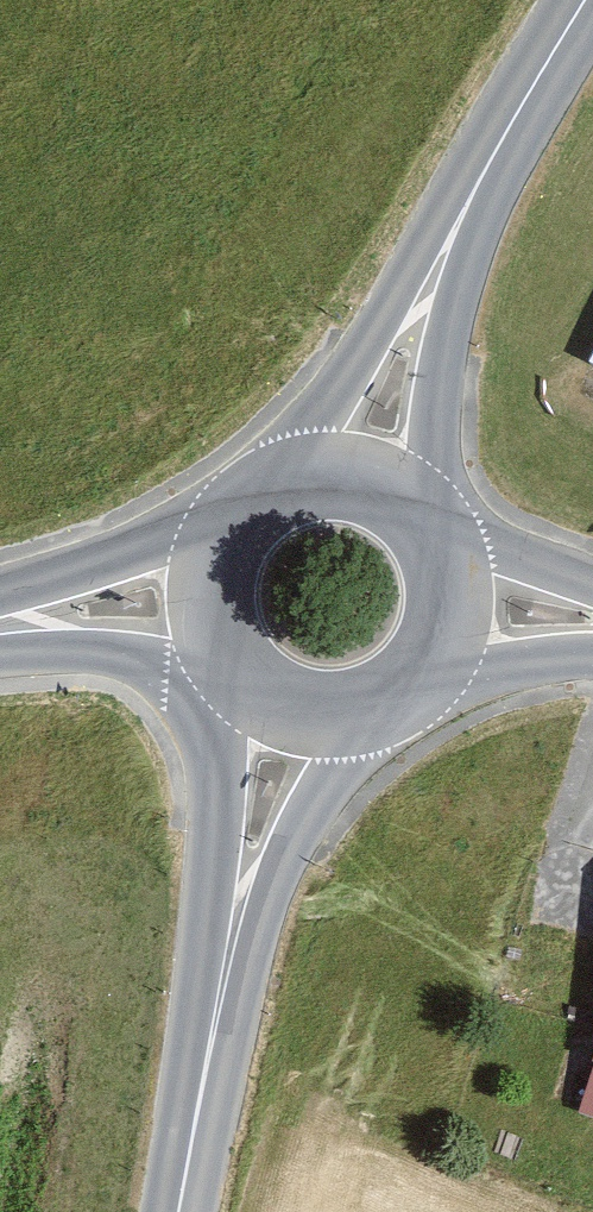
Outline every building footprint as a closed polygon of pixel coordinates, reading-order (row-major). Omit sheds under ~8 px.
[(580,1116),(592,1120),(592,1073),(580,1116)]
